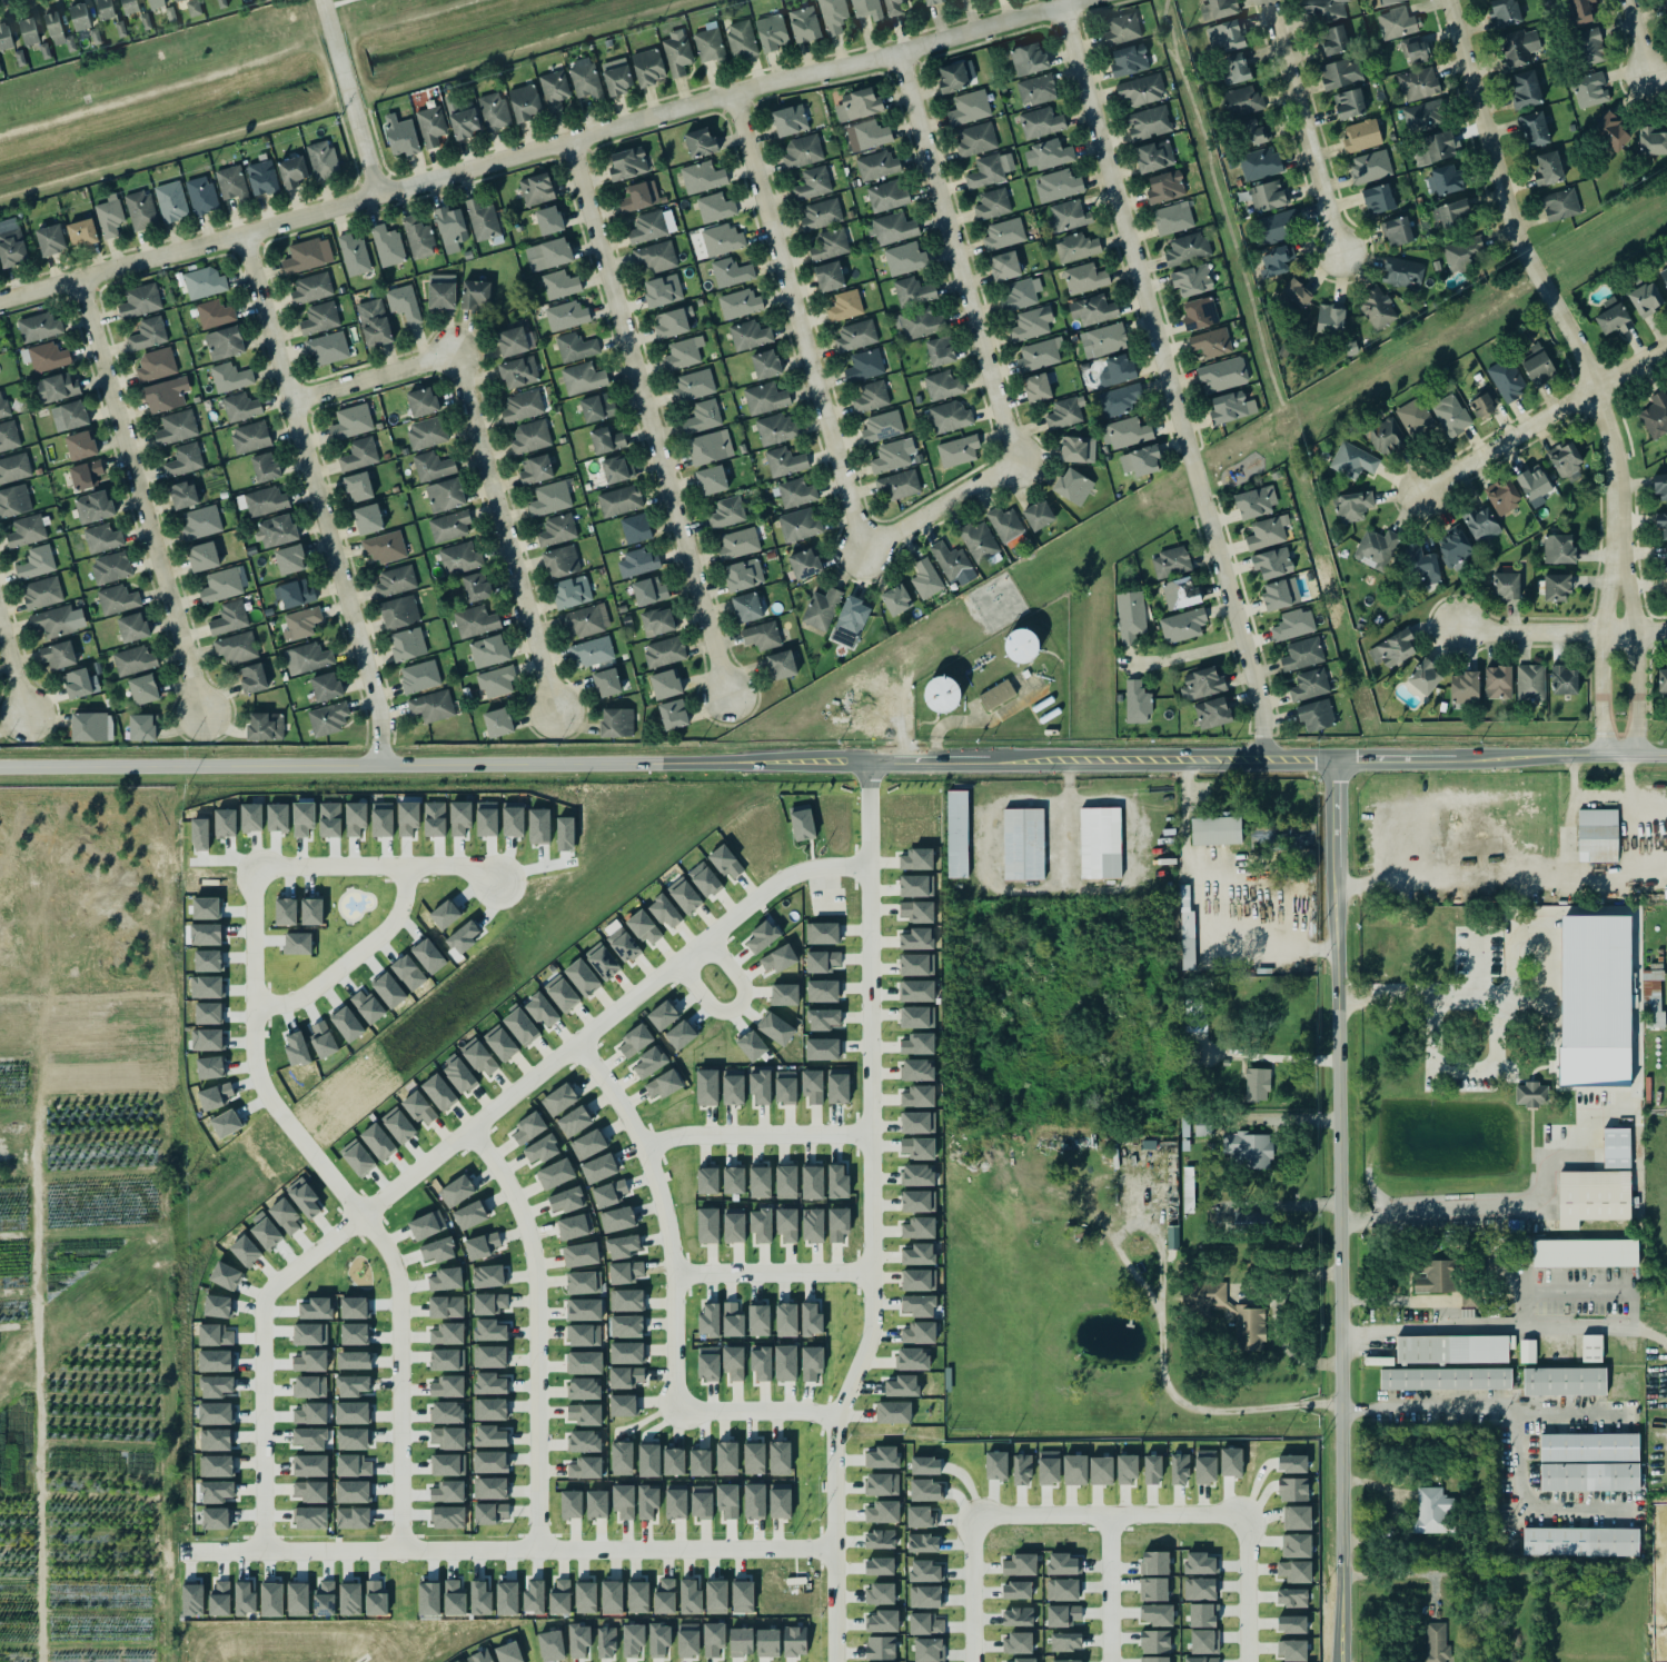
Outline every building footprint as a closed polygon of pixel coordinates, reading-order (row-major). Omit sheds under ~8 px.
[(98,21),(113,17),(109,0),(92,0),(98,21)] [(137,0),(121,0),(126,16),(141,11),(137,0)] [(164,0),(148,0),(151,10),(166,7),(164,0)] [(202,14),(199,0),(195,0),(186,2),(189,17),(202,14)] [(218,9),(226,7),(224,0),(215,0),(218,9)] [(826,38),(841,33),(839,24),(842,23),(841,19),(849,17),(844,0),(816,0),(826,38)] [(883,18),(878,0),(849,0),(854,18),(870,13),(872,21),(883,18)] [(887,17),(901,13),(899,2),(901,2),(900,0),(883,0),(887,17)] [(1198,7),(1203,23),(1240,12),(1236,0),(1208,0),(1209,4),(1198,7)] [(1306,27),(1344,16),(1341,2),(1350,0),(1303,0),(1299,1),(1306,27)] [(1489,18),(1495,17),(1498,28),(1520,21),(1520,20),(1522,20),(1520,14),(1519,14),(1515,0),(1512,1),(1512,0),(1492,0),(1488,1),(1491,10),(1487,11),(1489,18)] [(1596,0),(1563,0),(1573,28),(1593,20),(1588,9),(1598,5),(1596,0)] [(67,8),(75,32),(87,29),(91,46),(100,43),(96,27),(90,29),(83,3),(81,4),(79,2),(75,3),(75,6),(67,8)] [(1388,9),(1403,4),(1407,17),(1413,14),(1413,18),(1419,16),(1421,26),(1417,28),(1418,31),(1382,41),(1376,16),(1388,12),(1388,9)] [(796,44),(822,38),(813,6),(787,13),(796,44)] [(169,23),(176,21),(173,7),(165,8),(169,23)] [(1099,33),(1102,48),(1141,37),(1133,11),(1104,19),(1105,26),(1108,26),(1109,30),(1099,33)] [(63,37),(59,12),(46,14),(51,47),(74,43),(73,36),(63,37)] [(753,21),(762,53),(776,50),(775,46),(781,44),(780,42),(788,40),(780,12),(753,21)] [(139,17),(144,31),(152,28),(147,14),(139,17)] [(1202,27),(1208,49),(1220,44),(1222,51),(1244,46),(1241,36),(1248,34),(1242,16),(1202,27)] [(748,17),(758,53),(742,59),(732,59),(724,33),(728,32),(726,24),(748,17)] [(25,46),(40,43),(34,18),(19,21),(25,46)] [(126,36),(124,21),(115,22),(118,37),(126,36)] [(13,47),(7,26),(4,27),(3,22),(0,23),(0,51),(13,47)] [(1324,58),(1351,49),(1342,24),(1315,33),(1324,58)] [(1597,26),(1607,59),(1581,67),(1571,33),(1597,26)] [(699,65),(725,60),(720,28),(694,32),(699,65)] [(1521,29),(1522,32),(1535,29),(1540,49),(1529,52),(1532,62),(1507,70),(1497,36),(1521,29)] [(659,41),(685,33),(693,62),(682,66),(684,74),(671,79),(659,41)] [(1401,43),(1407,65),(1429,59),(1422,37),(1401,43)] [(43,60),(52,58),(47,42),(39,45),(43,60)] [(1010,48),(1016,77),(1050,70),(1046,52),(1040,53),(1038,43),(1010,48)] [(1108,64),(1112,63),(1109,51),(1141,43),(1141,46),(1143,46),(1144,52),(1144,53),(1148,68),(1135,71),(1135,72),(1111,79),(1108,64)] [(640,87),(667,80),(658,48),(631,55),(640,87)] [(12,51),(17,67),(24,64),(20,49),(12,51)] [(1220,58),(1226,85),(1250,80),(1244,53),(1220,58)] [(586,57),(588,63),(593,61),(604,98),(592,101),(589,93),(576,98),(567,69),(574,67),(572,61),(586,57)] [(608,95),(633,91),(628,58),(616,60),(618,68),(604,71),(608,95)] [(1358,61),(1350,64),(1348,58),(1320,66),(1327,91),(1364,80),(1358,61)] [(937,68),(941,80),(936,81),(941,94),(970,87),(962,61),(937,68)] [(1441,93),(1433,66),(1398,76),(1406,103),(1441,93)] [(1542,104),(1535,70),(1508,76),(1516,110),(1542,104)] [(564,98),(569,98),(565,71),(541,75),(546,114),(566,112),(564,98)] [(1055,98),(1030,106),(1029,101),(1021,103),(1014,82),(1050,72),(1054,87),(1053,87),(1054,91),(1053,91),(1055,98)] [(1114,84),(1158,72),(1163,91),(1159,92),(1161,99),(1129,108),(1125,99),(1121,101),(1120,97),(1118,98),(1114,84)] [(1610,101),(1602,72),(1570,81),(1579,110),(1610,101)] [(509,90),(516,123),(543,117),(536,84),(509,90)] [(1264,108),(1260,93),(1257,94),(1256,92),(1252,93),(1250,84),(1231,90),(1231,89),(1226,90),(1227,91),(1220,93),(1227,118),(1264,108)] [(833,106),(841,103),(840,100),(842,94),(870,87),(873,99),(879,97),(882,110),(837,122),(833,106)] [(944,111),(949,127),(990,115),(983,88),(952,97),(954,105),(955,109),(944,111)] [(1333,94),(1338,120),(1367,114),(1362,88),(1333,94)] [(476,97),(485,126),(486,126),(487,132),(500,128),(499,127),(512,123),(504,98),(499,100),(497,91),(476,97)] [(1408,135),(1448,124),(1441,98),(1401,109),(1408,135)] [(414,112),(425,150),(438,146),(436,136),(447,132),(438,105),(414,112)] [(809,131),(804,105),(771,111),(776,137),(809,131)] [(1124,116),(1163,105),(1167,115),(1164,115),(1167,122),(1169,122),(1171,130),(1154,136),(1153,133),(1149,135),(1150,137),(1130,142),(1127,128),(1132,126),(1131,123),(1128,125),(1124,116)] [(1025,140),(1067,129),(1062,109),(1053,112),(1051,106),(1018,115),(1025,140)] [(447,116),(474,108),(479,128),(472,130),(473,136),(455,141),(447,116)] [(1551,142),(1542,110),(1518,117),(1527,149),(1551,142)] [(1632,140),(1612,111),(1593,124),(1613,153),(1632,140)] [(406,156),(404,151),(391,155),(384,127),(386,127),(383,116),(394,112),(396,122),(410,118),(419,152),(406,156)] [(851,125),(873,118),(875,126),(877,125),(879,128),(889,126),(892,140),(857,150),(851,125)] [(1382,145),(1376,118),(1344,126),(1347,138),(1341,139),(1345,153),(1382,145)] [(1242,144),(1269,143),(1269,126),(1257,126),(1257,120),(1241,120),(1242,144)] [(953,131),(959,158),(998,148),(991,121),(953,131)] [(1647,133),(1647,126),(1639,126),(1640,155),(1666,155),(1666,133),(1647,133)] [(691,160),(717,152),(710,127),(684,135),(691,160)] [(1449,129),(1410,140),(1417,166),(1455,156),(1452,148),(1459,146),(1458,140),(1452,141),(1449,129)] [(824,159),(816,133),(784,142),(787,154),(781,156),(786,171),(824,159)] [(1132,149),(1139,175),(1174,165),(1168,139),(1132,149)] [(329,149),(327,140),(306,146),(316,181),(341,174),(334,147),(329,149)] [(1023,148),(1028,172),(1076,161),(1073,146),(1061,148),(1059,140),(1023,148)] [(612,182),(649,173),(642,146),(610,154),(613,167),(609,168),(612,182)] [(1270,146),(1272,153),(1277,152),(1278,156),(1279,156),(1283,170),(1244,181),(1237,156),(1270,146)] [(1351,158),(1386,148),(1393,175),(1352,187),(1348,172),(1350,172),(1349,166),(1352,165),(1351,158)] [(1532,171),(1536,170),(1535,167),(1538,167),(1535,156),(1555,150),(1564,180),(1544,186),(1544,185),(1536,187),(1532,171)] [(899,158),(891,159),(889,151),(856,157),(860,181),(902,174),(899,158)] [(1006,181),(1005,172),(1015,170),(1011,151),(975,159),(977,172),(964,175),(967,189),(1006,181)] [(284,191),(299,188),(297,180),(308,178),(304,156),(278,161),(284,191)] [(686,195),(727,183),(723,168),(713,171),(710,159),(678,168),(686,195)] [(253,197),(279,192),(272,160),(246,165),(253,197)] [(1428,169),(1436,198),(1466,189),(1460,172),(1455,173),(1451,162),(1428,169)] [(804,184),(790,188),(794,202),(833,192),(825,164),(801,171),(804,184)] [(248,201),(240,165),(215,170),(222,201),(238,197),(239,202),(248,201)] [(1038,177),(1068,167),(1071,179),(1080,176),(1084,189),(1040,203),(1034,185),(1040,182),(1038,177)] [(1146,191),(1150,206),(1187,195),(1179,169),(1148,179),(1151,190),(1146,191)] [(517,180),(525,207),(555,198),(547,171),(517,180)] [(183,181),(205,176),(207,183),(211,182),(219,208),(207,211),(208,212),(194,217),(183,181)] [(911,203),(907,188),(902,189),(899,179),(866,189),(873,214),(911,203)] [(1253,186),(1260,185),(1277,179),(1280,190),(1281,190),(1286,205),(1260,212),(1259,209),(1253,211),(1249,193),(1256,191),(1253,186)] [(154,187),(164,224),(190,218),(180,180),(154,187)] [(625,186),(627,197),(618,199),(620,212),(659,205),(654,180),(625,186)] [(1359,191),(1387,183),(1392,201),(1395,201),(1396,207),(1367,216),(1359,191)] [(976,221),(1011,213),(1005,187),(978,193),(981,205),(973,206),(976,221)] [(1547,222),(1579,213),(1571,187),(1540,195),(1541,197),(1538,198),(1540,208),(1547,206),(1548,208),(1542,209),(1547,222)] [(122,196),(142,190),(143,195),(149,193),(158,225),(132,231),(122,196)] [(694,199),(720,191),(723,201),(732,199),(736,215),(701,225),(694,199)] [(463,200),(477,196),(480,207),(492,203),(500,235),(475,241),(463,200)] [(798,209),(805,232),(844,221),(837,197),(798,209)] [(92,206),(117,199),(123,221),(117,223),(118,226),(115,227),(117,236),(102,240),(92,206)] [(1049,206),(1051,219),(1046,220),(1049,234),(1093,224),(1090,210),(1082,211),(1079,199),(1049,206)] [(1195,226),(1187,201),(1152,211),(1160,237),(1195,226)] [(1469,225),(1466,201),(1433,206),(1435,224),(1442,223),(1443,229),(1469,225)] [(527,212),(530,223),(536,222),(540,237),(565,230),(557,203),(527,212)] [(433,209),(439,238),(440,240),(445,255),(459,250),(456,241),(457,241),(459,242),(465,240),(465,239),(467,238),(459,209),(448,212),(446,206),(433,209)] [(631,245),(677,232),(670,207),(633,218),(636,228),(627,231),(631,245)] [(1292,208),(1298,225),(1291,227),(1293,236),(1256,247),(1248,221),(1292,208)] [(411,259),(431,253),(429,246),(435,245),(428,223),(421,226),(418,212),(400,218),(411,259)] [(879,247),(920,235),(916,219),(906,222),(902,212),(864,223),(869,237),(875,235),(879,247)] [(1388,247),(1413,242),(1408,216),(1382,222),(1388,247)] [(3,227),(2,231),(0,232),(0,259),(2,268),(14,265),(14,262),(27,259),(18,226),(17,226),(13,217),(2,220),(3,227)] [(1026,241),(1020,217),(986,226),(988,237),(982,238),(985,251),(1026,241)] [(73,248),(98,242),(92,218),(67,225),(73,248)] [(379,268),(368,227),(383,222),(386,231),(394,229),(395,232),(397,231),(406,260),(379,268)] [(745,246),(741,231),(735,233),(733,227),(728,228),(726,222),(698,230),(706,257),(745,246)] [(41,258),(33,231),(58,223),(66,249),(59,250),(59,252),(41,258)] [(806,248),(811,262),(850,251),(842,226),(816,232),(817,237),(814,238),(816,245),(806,248)] [(1169,241),(1172,249),(1163,252),(1168,268),(1212,255),(1204,230),(1169,241)] [(347,278),(335,237),(349,232),(350,239),(358,237),(359,239),(363,239),(371,270),(347,278)] [(1061,265),(1102,252),(1097,237),(1085,240),(1082,232),(1054,240),(1061,265)] [(1449,273),(1471,267),(1469,258),(1485,254),(1480,235),(1442,246),(1449,273)] [(279,261),(284,276),(326,263),(325,262),(333,260),(326,238),(319,240),(318,237),(288,246),(291,258),(279,261)] [(538,243),(563,237),(565,243),(567,242),(573,260),(546,268),(538,243)] [(882,250),(914,240),(917,252),(924,251),(927,265),(890,277),(882,250)] [(633,248),(637,274),(677,268),(673,242),(633,248)] [(1289,243),(1271,249),(1272,253),(1261,257),(1267,278),(1286,272),(1286,270),(1284,265),(1283,263),(1281,263),(1281,262),(1293,259),(1289,243)] [(988,258),(995,282),(1022,275),(1015,250),(988,258)] [(708,262),(728,257),(731,261),(734,260),(736,267),(751,263),(755,278),(716,289),(708,262)] [(1420,290),(1425,265),(1386,257),(1380,282),(1420,290)] [(821,293),(846,286),(838,260),(813,267),(821,293)] [(1105,269),(1109,282),(1068,295),(1061,270),(1092,261),(1094,272),(1105,269)] [(1214,289),(1206,263),(1170,274),(1174,289),(1179,287),(1182,298),(1214,289)] [(181,273),(188,300),(227,289),(224,276),(218,277),(216,270),(208,266),(181,273)] [(1658,274),(1666,287),(1666,268),(1658,274)] [(288,292),(295,290),(294,283),(296,282),(295,279),(327,270),(334,293),(292,306),(288,292)] [(540,276),(547,299),(570,292),(572,292),(572,293),(575,292),(575,291),(579,290),(576,277),(567,279),(567,276),(564,277),(562,270),(540,276)] [(647,310),(672,302),(672,301),(682,298),(675,272),(642,282),(645,293),(642,295),(647,310)] [(919,286),(932,282),(936,297),(899,308),(891,281),(912,275),(913,280),(916,279),(919,286)] [(1001,312),(1036,301),(1034,291),(1041,289),(1038,277),(1030,279),(1030,277),(1006,283),(1009,291),(1006,291),(1006,295),(996,298),(1001,312)] [(1299,314),(1314,294),(1292,278),(1277,297),(1299,314)] [(487,309),(489,282),(462,280),(459,309),(476,310),(476,309),(479,310),(479,309),(487,309)] [(1628,296),(1643,319),(1650,315),(1648,310),(1663,301),(1651,282),(1640,280),(1638,290),(1628,296)] [(121,320),(163,309),(156,282),(124,290),(128,302),(117,305),(121,320)] [(454,309),(454,282),(427,282),(427,309),(454,309)] [(407,325),(420,321),(409,283),(383,291),(389,312),(394,311),(395,314),(403,311),(407,325)] [(1398,320),(1382,285),(1356,297),(1373,332),(1398,320)] [(715,297),(747,288),(748,290),(751,290),(753,297),(758,295),(763,309),(722,320),(715,297)] [(825,308),(829,323),(864,313),(857,288),(832,296),(835,305),(825,308)] [(1113,301),(1118,316),(1081,326),(1078,317),(1071,319),(1066,302),(1102,292),(1105,303),(1113,301)] [(1184,334),(1218,324),(1210,295),(1181,303),(1182,306),(1181,307),(1182,311),(1183,312),(1184,317),(1180,318),(1184,334)] [(356,304),(367,348),(393,342),(382,298),(356,304)] [(307,307),(308,310),(305,311),(307,319),(297,321),(301,336),(339,326),(333,299),(307,307)] [(543,308),(549,331),(589,320),(586,307),(579,309),(577,301),(575,302),(574,299),(543,308)] [(236,322),(234,306),(221,308),(220,300),(197,303),(200,327),(236,322)] [(1048,302),(1053,320),(1046,322),(1049,331),(1010,344),(1005,328),(1015,325),(1014,318),(1016,317),(1015,312),(1048,302)] [(1592,316),(1620,302),(1635,330),(1620,337),(1617,329),(1602,337),(1592,316)] [(653,315),(689,305),(692,315),(684,317),(687,331),(668,337),(668,336),(656,339),(652,326),(657,325),(657,322),(655,322),(653,315)] [(1316,332),(1343,333),(1344,306),(1318,305),(1316,332)] [(943,314),(932,317),(930,307),(899,313),(904,340),(947,331),(943,314)] [(53,321),(50,311),(17,320),(23,344),(63,333),(59,319),(53,321)] [(139,320),(141,334),(127,337),(129,350),(167,344),(162,316),(139,320)] [(839,327),(840,329),(837,330),(839,337),(833,339),(836,352),(877,341),(871,318),(839,327)] [(726,326),(752,319),(754,322),(756,322),(758,329),(768,326),(773,341),(734,352),(726,326)] [(1120,321),(1084,331),(1092,356),(1125,347),(1123,340),(1125,340),(1120,321)] [(202,334),(210,361),(244,352),(236,326),(202,334)] [(496,334),(504,358),(529,351),(522,326),(496,334)] [(1191,350),(1200,347),(1204,360),(1233,351),(1226,326),(1188,338),(1191,350)] [(302,341),(306,356),(312,355),(316,366),(348,357),(341,330),(302,341)] [(596,338),(581,343),(577,331),(555,337),(562,364),(601,353),(596,338)] [(1018,347),(1061,334),(1064,347),(1056,349),(1061,361),(1019,375),(1014,359),(1021,357),(1018,347)] [(702,363),(698,348),(705,346),(702,335),(668,344),(670,355),(662,357),(666,372),(702,363)] [(924,341),(947,335),(950,341),(943,348),(951,346),(954,361),(931,368),(924,341)] [(72,363),(68,349),(57,352),(54,341),(20,351),(23,363),(31,361),(34,374),(72,363)] [(1518,359),(1534,387),(1557,374),(1541,346),(1518,359)] [(177,373),(171,347),(138,354),(141,367),(135,369),(138,382),(177,373)] [(748,356),(771,349),(773,357),(776,356),(781,374),(756,381),(748,356)] [(852,368),(844,369),(846,382),(884,375),(879,349),(849,355),(852,368)] [(1097,374),(1101,388),(1136,378),(1129,353),(1104,359),(1108,371),(1097,374)] [(499,364),(506,390),(540,381),(533,355),(499,364)] [(1484,369),(1507,355),(1525,386),(1519,389),(1521,392),(1517,396),(1518,397),(1506,405),(1484,369)] [(1194,368),(1198,384),(1201,382),(1201,385),(1200,385),(1203,392),(1246,382),(1247,379),(1241,358),(1238,356),(1194,368)] [(208,367),(229,361),(230,366),(234,365),(236,372),(250,369),(254,384),(216,394),(208,367)] [(609,385),(605,370),(594,373),(592,362),(561,369),(567,396),(609,385)] [(676,377),(707,367),(714,391),(674,404),(669,389),(676,387),(674,380),(677,380),(676,377)] [(922,377),(947,369),(951,379),(959,377),(963,392),(929,401),(922,377)] [(78,380),(72,382),(69,372),(35,381),(41,404),(81,393),(78,380)] [(1028,405),(1051,398),(1044,372),(1023,378),(1026,389),(1023,389),(1028,405)] [(151,415),(185,405),(182,393),(190,391),(186,375),(143,388),(151,415)] [(890,404),(883,379),(849,389),(856,414),(890,404)] [(1097,394),(1139,380),(1144,397),(1139,399),(1138,395),(1133,397),(1134,401),(1128,404),(1130,411),(1112,417),(1110,411),(1102,414),(1097,394)] [(776,392),(775,383),(744,388),(748,414),(791,407),(788,390),(776,392)] [(440,411),(433,385),(406,393),(413,418),(440,411)] [(504,424),(545,413),(538,389),(505,398),(507,408),(500,410),(504,424)] [(1258,413),(1254,399),(1246,401),(1242,389),(1210,398),(1214,410),(1209,412),(1213,426),(1258,413)] [(10,415),(3,390),(0,391),(0,418),(10,415)] [(1654,403),(1637,414),(1653,440),(1666,432),(1666,433),(1666,398),(1662,390),(1650,397),(1654,403)] [(222,397),(228,423),(263,415),(260,399),(249,401),(247,392),(222,397)] [(586,424),(613,416),(606,392),(579,401),(586,424)] [(1449,439),(1462,430),(1461,428),(1471,422),(1462,407),(1460,408),(1450,392),(1439,399),(1437,395),(1427,400),(1449,439)] [(1476,418),(1467,402),(1486,392),(1492,404),(1490,405),(1494,411),(1487,415),(1486,414),(1476,418)] [(1084,421),(1080,407),(1085,406),(1082,395),(1052,403),(1054,413),(1044,416),(1048,431),(1084,421)] [(1434,423),(1418,396),(1395,411),(1411,437),(1434,423)] [(722,425),(715,398),(692,404),(695,417),(681,421),(684,434),(722,425)] [(926,407),(954,399),(961,405),(963,411),(969,409),(973,424),(934,435),(926,407)] [(61,430),(88,425),(84,401),(56,406),(61,430)] [(327,426),(331,440),(373,428),(365,401),(334,410),(337,424),(327,426)] [(159,417),(190,408),(197,435),(156,446),(152,431),(162,428),(159,417)] [(859,430),(862,445),(903,432),(896,408),(864,417),(865,420),(863,421),(865,429),(859,430)] [(762,447),(801,436),(796,421),(788,423),(785,412),(755,420),(762,447)] [(1098,426),(1135,415),(1135,418),(1137,418),(1138,421),(1138,424),(1138,427),(1149,424),(1153,438),(1111,449),(1110,442),(1103,445),(1098,426)] [(1407,444),(1392,415),(1365,429),(1380,458),(1407,444)] [(447,444),(442,417),(406,423),(410,450),(447,444)] [(551,447),(546,419),(512,426),(515,440),(510,441),(512,454),(551,447)] [(20,448),(15,420),(0,423),(0,452),(20,448)] [(236,454),(272,446),(266,420),(230,428),(236,454)] [(595,455),(627,447),(624,432),(610,436),(608,427),(589,431),(595,455)] [(686,440),(724,428),(733,455),(692,468),(687,452),(691,451),(686,440)] [(97,455),(70,462),(62,438),(86,430),(89,441),(92,440),(97,455)] [(934,445),(974,434),(979,447),(972,449),(975,458),(942,468),(934,445)] [(379,463),(373,436),(349,441),(352,455),(338,458),(340,471),(379,463)] [(1061,436),(1060,462),(1084,462),(1084,442),(1079,442),(1080,437),(1061,436)] [(880,457),(869,461),(873,475),(915,463),(908,438),(877,446),(880,457)] [(1328,466),(1341,439),(1379,459),(1371,472),(1361,468),(1353,480),(1328,466)] [(1581,461),(1577,465),(1579,468),(1561,479),(1544,451),(1559,441),(1562,447),(1570,442),(1581,461)] [(174,446),(177,461),(163,463),(165,477),(203,470),(199,442),(174,446)] [(762,451),(771,478),(808,468),(804,452),(790,457),(788,450),(785,450),(784,445),(762,451)] [(1118,456),(1140,449),(1140,448),(1148,446),(1148,448),(1155,446),(1159,458),(1154,459),(1158,471),(1133,478),(1131,470),(1122,474),(1118,456)] [(453,458),(438,462),(435,450),(412,456),(419,482),(457,472),(453,458)] [(31,476),(23,451),(0,459),(0,484),(31,476)] [(251,456),(256,483),(281,478),(276,452),(251,456)] [(521,484),(553,480),(550,455),(522,459),(523,471),(520,472),(521,484)] [(601,461),(607,485),(636,477),(632,463),(625,465),(622,455),(601,461)] [(95,476),(105,474),(101,459),(69,468),(76,492),(98,485),(95,476)] [(697,487),(693,472),(720,465),(727,490),(703,497),(701,487),(697,487)] [(1094,481),(1064,467),(1052,493),(1082,506),(1094,481)] [(872,480),(914,468),(921,492),(889,502),(887,498),(885,499),(883,491),(876,494),(872,480)] [(1514,477),(1526,470),(1528,474),(1539,468),(1551,489),(1528,502),(1514,477)] [(341,479),(366,471),(374,497),(353,504),(351,499),(350,499),(348,492),(346,494),(341,479)] [(1654,494),(1660,493),(1660,500),(1666,500),(1666,474),(1653,475),(1654,494)] [(423,487),(430,514),(465,505),(462,492),(460,486),(459,486),(457,477),(423,487)] [(1484,490),(1497,515),(1522,502),(1509,477),(1484,490)] [(815,484),(805,487),(803,478),(777,484),(783,509),(819,501),(815,484)] [(563,479),(570,506),(529,518),(526,502),(536,500),(533,488),(563,479)] [(167,487),(185,481),(187,487),(192,486),(199,505),(173,512),(167,492),(167,487)] [(32,511),(0,520),(0,489),(23,482),(32,511)] [(595,495),(633,482),(634,488),(637,487),(639,496),(638,496),(642,506),(603,518),(595,495)] [(1231,496),(1270,485),(1277,504),(1270,506),(1271,511),(1241,521),(1238,508),(1234,509),(1231,496)] [(242,494),(249,518),(289,507),(285,494),(279,495),(277,488),(274,488),(272,486),(242,494)] [(71,499),(107,489),(115,516),(89,524),(89,523),(79,525),(71,499)] [(1365,521),(1364,508),(1373,507),(1372,493),(1335,495),(1337,523),(1365,521)] [(710,530),(745,520),(737,495),(714,501),(715,509),(714,509),(715,512),(705,516),(710,530)] [(1032,534),(1054,520),(1043,501),(1038,505),(1036,502),(1020,512),(1032,534)] [(179,527),(183,541),(221,530),(214,504),(181,512),(185,526),(179,527)] [(351,510),(376,504),(384,529),(359,537),(351,510)] [(824,532),(816,506),(777,517),(785,544),(824,532)] [(986,514),(1003,547),(1028,534),(1014,508),(1003,514),(999,507),(986,514)] [(1477,546),(1501,531),(1487,507),(1475,514),(1472,510),(1459,518),(1477,546)] [(427,521),(434,544),(474,533),(467,509),(427,521)] [(578,537),(571,512),(543,520),(546,531),(536,534),(539,547),(578,537)] [(1248,551),(1286,540),(1281,526),(1289,524),(1286,512),(1249,524),(1252,535),(1243,538),(1248,551)] [(10,549),(47,538),(40,513),(12,521),(15,532),(6,535),(10,549)] [(262,540),(264,549),(299,539),(292,513),(257,522),(260,531),(253,533),(255,542),(262,540)] [(626,545),(652,538),(646,513),(620,520),(626,545)] [(1655,513),(1656,530),(1662,530),(1662,540),(1666,540),(1666,513),(1655,513)] [(1001,551),(983,521),(973,527),(970,523),(957,531),(976,565),(1001,551)] [(81,529),(88,555),(122,546),(118,530),(110,533),(107,523),(81,529)] [(753,526),(760,550),(720,561),(715,548),(722,546),(718,536),(753,526)] [(1365,527),(1351,553),(1353,560),(1382,575),(1402,536),(1386,527),(1381,536),(1365,527)] [(1438,537),(1445,566),(1472,559),(1464,529),(1438,537)] [(359,540),(398,530),(406,557),(379,564),(377,559),(371,560),(369,554),(364,556),(359,540)] [(1546,535),(1570,535),(1570,548),(1575,548),(1575,565),(1542,565),(1542,539),(1546,539),(1546,535)] [(191,574),(187,556),(189,556),(187,548),(211,540),(219,566),(191,574)] [(437,549),(469,540),(473,553),(479,551),(483,565),(462,570),(463,571),(444,577),(437,549)] [(972,568),(961,547),(949,553),(942,540),(929,547),(947,581),(972,568)] [(15,565),(18,579),(55,572),(50,544),(26,548),(29,563),(15,565)] [(272,551),(279,577),(302,570),(302,569),(306,568),(299,544),(272,551)] [(1406,545),(1415,544),(1416,546),(1420,546),(1422,556),(1435,553),(1441,580),(1420,585),(1418,573),(1412,574),(1406,545)] [(580,573),(575,545),(543,551),(548,578),(580,573)] [(1150,556),(1157,581),(1192,570),(1185,545),(1150,556)] [(621,579),(659,568),(655,553),(649,555),(648,551),(644,554),(642,547),(622,553),(624,559),(615,563),(621,579)] [(823,570),(813,547),(787,557),(797,581),(823,570)] [(1254,571),(1260,570),(1263,579),(1293,573),(1288,547),(1250,555),(1254,571)] [(133,576),(126,550),(91,559),(97,585),(133,576)] [(911,564),(917,575),(911,578),(921,600),(944,590),(928,556),(911,564)] [(724,579),(726,578),(723,567),(755,558),(763,583),(753,586),(753,587),(728,594),(724,579)] [(197,589),(201,604),(242,593),(239,579),(245,577),(241,564),(204,575),(207,587),(197,589)] [(376,598),(416,587),(409,564),(378,573),(379,576),(377,576),(378,584),(373,585),(376,598)] [(468,604),(460,577),(483,570),(486,583),(487,581),(492,597),(468,604)] [(1491,573),(1519,573),(1519,600),(1499,600),(1499,597),(1490,596),(1491,573)] [(26,610),(21,597),(22,597),(21,593),(23,593),(21,585),(54,575),(62,600),(26,610)] [(558,610),(593,601),(585,575),(551,584),(558,610)] [(668,599),(662,575),(631,583),(638,608),(668,599)] [(1570,575),(1570,594),(1564,594),(1564,603),(1542,603),(1542,575),(1570,575)] [(1169,612),(1202,602),(1197,586),(1193,587),(1189,576),(1161,584),(1169,612)] [(284,610),(317,600),(312,586),(307,588),(305,578),(278,586),(284,610)] [(1261,584),(1266,610),(1300,604),(1295,578),(1261,584)] [(103,616),(141,605),(137,591),(127,594),(124,583),(96,591),(103,616)] [(900,584),(912,605),(891,618),(877,596),(900,584)] [(842,591),(827,586),(823,596),(812,591),(798,620),(824,631),(842,591)] [(730,598),(737,625),(762,617),(754,591),(730,598)] [(1144,592),(1117,593),(1120,645),(1136,644),(1136,634),(1146,634),(1144,592)] [(387,631),(421,621),(413,594),(379,603),(387,631)] [(860,605),(861,601),(846,595),(832,628),(856,639),(870,609),(860,605)] [(205,621),(209,637),(249,626),(245,610),(251,609),(248,599),(241,601),(240,597),(218,604),(220,610),(218,611),(219,617),(205,621)] [(559,615),(563,629),(571,627),(574,639),(611,629),(603,603),(559,615)] [(452,613),(459,639),(500,627),(496,613),(486,616),(483,604),(452,613)] [(77,632),(71,605),(29,615),(33,631),(44,628),(46,639),(77,632)] [(314,634),(312,624),(323,622),(318,606),(284,616),(288,630),(282,632),(285,642),(314,634)] [(640,615),(646,638),(676,630),(669,606),(640,615)] [(1159,619),(1165,644),(1202,634),(1199,625),(1208,623),(1203,607),(1159,619)] [(1280,615),(1282,625),(1270,628),(1274,642),(1316,632),(1310,607),(1280,615)] [(113,618),(139,611),(142,621),(145,621),(150,638),(121,646),(113,618)] [(773,620),(738,630),(743,645),(752,643),(753,646),(755,645),(757,651),(781,645),(773,620)] [(396,662),(427,653),(419,626),(389,635),(396,662)] [(211,641),(216,656),(221,655),(224,661),(229,659),(230,665),(258,656),(250,630),(211,641)] [(1415,655),(1409,640),(1413,639),(1409,630),(1367,647),(1377,671),(1415,655)] [(468,644),(476,669),(510,659),(503,634),(468,644)] [(570,660),(566,646),(607,635),(614,658),(583,667),(582,664),(579,665),(577,658),(570,660)] [(687,659),(681,635),(643,645),(649,669),(687,659)] [(1278,658),(1281,673),(1323,660),(1317,635),(1286,644),(1286,645),(1284,647),(1286,651),(1287,651),(1289,655),(1278,658)] [(77,664),(71,640),(38,649),(42,664),(48,662),(50,671),(77,664)] [(281,650),(289,676),(334,664),(330,649),(320,653),(318,645),(316,645),(315,641),(281,650)] [(156,652),(148,654),(145,645),(112,653),(118,676),(159,666),(156,652)] [(768,673),(764,657),(790,649),(796,676),(774,681),(771,671),(768,673)] [(399,669),(401,677),(400,678),(401,681),(400,681),(404,695),(440,684),(433,659),(399,669)] [(1444,676),(1425,659),(1407,680),(1426,697),(1444,676)] [(238,669),(244,694),(268,688),(262,663),(238,669)] [(479,691),(484,690),(487,700),(513,693),(511,683),(516,681),(512,665),(475,674),(479,691)] [(1545,666),(1517,665),(1516,700),(1544,701),(1545,666)] [(1321,666),(1329,691),(1291,703),(1287,689),(1297,686),(1293,674),(1321,666)] [(1511,666),(1485,667),(1485,699),(1512,699),(1511,666)] [(1552,666),(1551,694),(1577,695),(1578,667),(1552,666)] [(1659,666),(1658,699),(1666,699),(1666,666),(1659,666)] [(1183,674),(1185,687),(1180,688),(1183,701),(1226,692),(1223,676),(1217,677),(1215,667),(1183,674)] [(63,674),(83,668),(91,694),(68,701),(63,686),(66,685),(63,677),(65,677),(63,674)] [(598,698),(621,693),(616,668),(593,673),(598,698)] [(656,701),(683,693),(676,668),(649,676),(656,701)] [(316,702),(342,697),(338,672),(311,677),(316,702)] [(1450,673),(1451,704),(1479,704),(1479,673),(1450,673)] [(133,707),(158,700),(150,674),(126,680),(133,707)] [(1147,723),(1147,714),(1152,714),(1151,693),(1142,693),(1142,679),(1125,679),(1125,723),(1147,723)] [(405,700),(446,688),(454,715),(424,724),(420,711),(409,715),(405,700)] [(1200,730),(1232,720),(1224,695),(1192,705),(1200,730)] [(1294,706),(1299,723),(1303,721),(1307,733),(1334,725),(1328,698),(1294,706)] [(656,706),(679,699),(687,726),(664,733),(656,706)] [(350,721),(346,700),(307,709),(312,737),(341,730),(340,724),(350,721)] [(480,715),(488,740),(513,733),(507,715),(506,715),(504,708),(482,715),(480,715)] [(601,709),(632,709),(633,737),(598,738),(598,723),(602,723),(601,709)] [(71,713),(72,740),(107,740),(106,711),(71,713)] [(247,714),(248,739),(284,739),(282,713),(247,714)] [(155,714),(129,715),(130,740),(156,740),(155,714)] [(902,817),(902,803),(916,803),(916,796),(937,796),(937,817),(902,817)] [(470,800),(449,802),(450,836),(466,836),(465,826),(472,826),(470,800)] [(398,803),(398,836),(413,836),(413,827),(419,827),(418,802),(398,803)] [(444,836),(445,803),(424,802),(424,836),(444,836)] [(497,835),(496,802),(476,802),(477,836),(497,835)] [(947,877),(968,877),(966,802),(946,802),(947,877)] [(294,803),(294,837),(308,837),(308,828),(315,828),(314,803),(294,803)] [(319,803),(339,803),(340,836),(320,836),(319,803)] [(346,803),(346,837),(359,837),(359,828),(367,827),(367,803),(346,803)] [(371,803),(373,836),(393,836),(391,803),(371,803)] [(241,804),(261,804),(262,830),(249,830),(249,833),(241,833),(241,804)] [(268,804),(288,804),(288,833),(280,833),(280,830),(268,830),(268,804)] [(790,806),(793,840),(814,838),(812,804),(790,806)] [(503,836),(524,835),(523,805),(503,805),(503,836)] [(823,834),(823,807),(845,807),(845,834),(823,834)] [(1043,807),(1003,808),(1004,880),(1044,879),(1043,807)] [(1120,807),(1080,807),(1080,878),(1121,878),(1120,807)] [(550,843),(549,808),(528,809),(529,844),(550,843)] [(215,809),(236,809),(236,836),(224,836),(224,838),(215,838),(215,809)] [(1617,809),(1578,809),(1577,862),(1617,862),(1617,809)] [(191,818),(202,818),(202,816),(207,816),(208,847),(195,848),(195,842),(191,842),(191,818)] [(1191,845),(1241,844),(1240,816),(1190,818),(1191,845)] [(905,844),(905,823),(934,823),(934,844),(905,844)] [(728,882),(744,870),(724,843),(708,854),(728,882)] [(899,869),(933,869),(933,848),(906,848),(906,855),(899,855),(899,869)] [(706,899),(723,886),(703,860),(686,874),(706,899)] [(933,896),(933,875),(900,875),(900,896),(933,896)] [(668,889),(684,915),(702,904),(686,878),(668,889)] [(1194,969),(1193,910),(1189,910),(1189,884),(1180,884),(1181,969),(1194,969)] [(647,904),(668,930),(683,919),(663,893),(647,904)] [(439,929),(463,915),(450,896),(427,910),(439,929)] [(192,918),(220,919),(220,898),(192,897),(192,918)] [(810,915),(810,897),(833,897),(833,903),(841,903),(841,915),(810,915)] [(276,925),(296,924),(296,898),(276,898),(276,925)] [(323,898),(300,898),(300,924),(321,924),(323,898)] [(934,922),(933,900),(899,902),(899,916),(907,916),(907,923),(934,922)] [(663,935),(641,908),(625,920),(647,947),(663,935)] [(1630,916),(1561,915),(1560,1086),(1629,1086),(1630,916)] [(458,955),(484,933),(469,917),(445,939),(458,955)] [(754,936),(745,943),(755,955),(780,935),(766,918),(751,932),(754,936)] [(839,943),(839,922),(810,923),(811,944),(839,943)] [(189,945),(222,945),(222,924),(189,923),(189,945)] [(900,948),(933,949),(933,927),(910,927),(910,933),(900,933),(900,948)] [(624,964),(642,952),(624,928),(607,941),(624,964)] [(311,954),(310,933),(285,933),(286,954),(311,954)] [(431,975),(447,962),(426,936),(409,949),(431,975)] [(764,973),(776,966),(780,972),(798,961),(788,942),(756,959),(764,973)] [(603,981),(621,968),(604,944),(586,956),(603,981)] [(194,972),(222,971),(221,949),(194,951),(194,972)] [(806,971),(841,971),(841,951),(806,951),(806,971)] [(390,966),(411,992),(427,979),(406,953),(390,966)] [(934,975),(934,954),(901,954),(900,975),(934,975)] [(563,971),(585,997),(602,984),(579,957),(563,971)] [(1662,1028),(1662,979),(1664,979),(1663,970),(1643,970),(1644,1028),(1662,1028)] [(369,985),(393,1009),(408,995),(385,971),(369,985)] [(197,997),(224,997),(224,976),(197,976),(197,997)] [(565,1015),(546,993),(562,979),(581,1002),(565,1015)] [(837,979),(806,981),(807,1002),(837,1001),(837,979)] [(901,1001),(934,1002),(934,981),(902,979),(901,1001)] [(772,983),(772,1005),(797,1005),(797,984),(772,983)] [(386,1012),(363,986),(348,999),(371,1025),(386,1012)] [(523,1005),(537,1023),(542,1018),(548,1027),(560,1017),(539,992),(523,1005)] [(1184,1032),(1207,1032),(1205,1017),(1201,1017),(1201,997),(1184,997),(1184,1032)] [(659,1032),(681,1014),(667,998),(646,1015),(659,1032)] [(222,1024),(222,1003),(195,1002),(195,1023),(222,1024)] [(348,1043),(366,1031),(345,1003),(328,1016),(348,1043)] [(540,1034),(518,1006),(502,1019),(524,1047),(540,1034)] [(901,1027),(934,1028),(934,1006),(902,1006),(901,1027)] [(841,1009),(808,1008),(807,1029),(830,1031),(830,1024),(841,1025),(841,1009)] [(795,1028),(767,1009),(755,1028),(784,1046),(795,1028)] [(309,1026),(315,1036),(310,1039),(320,1059),(338,1051),(324,1019),(309,1026)] [(683,1052),(669,1036),(688,1019),(702,1036),(683,1052)] [(482,1037),(503,1063),(519,1049),(498,1024),(482,1037)] [(626,1059),(654,1039),(643,1024),(615,1044),(626,1059)] [(222,1051),(224,1029),(198,1028),(197,1049),(222,1051)] [(767,1052),(755,1028),(736,1038),(748,1062),(767,1052)] [(311,1061),(300,1029),(286,1035),(289,1046),(284,1048),(291,1068),(311,1061)] [(900,1055),(934,1054),(934,1033),(909,1033),(909,1039),(900,1039),(900,1055)] [(499,1066),(475,1037),(460,1049),(485,1078),(499,1066)] [(805,1059),(840,1059),(840,1038),(805,1038),(805,1059)] [(1202,1045),(1184,1044),(1183,1067),(1201,1067),(1202,1045)] [(631,1061),(638,1077),(668,1064),(661,1046),(631,1061)] [(196,1057),(196,1078),(224,1077),(222,1056),(196,1057)] [(462,1095),(478,1082),(458,1056),(441,1069),(462,1095)] [(934,1081),(934,1058),(901,1059),(902,1081),(934,1081)] [(827,1103),(849,1103),(849,1068),(827,1068),(827,1103)] [(1268,1101),(1269,1068),(1246,1068),(1244,1101),(1268,1101)] [(643,1083),(651,1101),(683,1087),(675,1069),(643,1083)] [(717,1104),(717,1069),(695,1069),(696,1104),(717,1104)] [(743,1104),(743,1069),(723,1069),(722,1104),(743,1104)] [(808,1104),(823,1104),(822,1069),(801,1069),(802,1096),(808,1096),(808,1104)] [(770,1104),(770,1072),(748,1071),(748,1094),(752,1094),(751,1103),(770,1104)] [(774,1103),(796,1104),(796,1071),(775,1071),(774,1103)] [(440,1112),(457,1101),(437,1072),(420,1083),(440,1112)] [(197,1092),(202,1109),(236,1099),(229,1081),(197,1092)] [(578,1102),(570,1083),(540,1097),(549,1115),(578,1102)] [(1515,1084),(1515,1106),(1549,1105),(1548,1083),(1515,1084)] [(934,1106),(934,1085),(909,1085),(909,1092),(900,1092),(900,1106),(934,1106)] [(401,1101),(423,1127),(437,1116),(417,1088),(401,1101)] [(567,1138),(594,1121),(583,1103),(555,1121),(567,1138)] [(244,1126),(234,1107),(209,1121),(220,1139),(244,1126)] [(417,1131),(396,1107),(380,1121),(401,1145),(417,1131)] [(902,1133),(934,1133),(934,1112),(902,1112),(902,1133)] [(546,1128),(538,1113),(508,1128),(516,1144),(546,1128)] [(380,1162),(397,1148),(375,1121),(359,1135),(380,1162)] [(608,1147),(601,1128),(569,1141),(577,1160),(608,1147)] [(1629,1128),(1602,1128),(1602,1168),(1629,1167),(1629,1128)] [(522,1150),(533,1167),(560,1151),(550,1133),(522,1150)] [(1270,1168),(1270,1133),(1222,1133),(1222,1154),(1239,1154),(1239,1168),(1270,1168)] [(934,1137),(900,1138),(900,1153),(909,1153),(909,1160),(934,1160),(934,1137)] [(340,1155),(360,1177),(377,1164),(357,1141),(340,1155)] [(621,1171),(613,1151),(579,1164),(588,1184),(621,1171)] [(537,1170),(545,1190),(576,1177),(567,1157),(537,1170)] [(827,1197),(849,1197),(849,1174),(843,1174),(843,1164),(827,1164),(827,1197)] [(934,1186),(934,1164),(902,1164),(901,1185),(934,1186)] [(797,1197),(796,1165),(775,1165),(776,1198),(797,1197)] [(802,1200),(823,1198),(823,1165),(802,1165),(802,1200)] [(745,1193),(744,1166),(723,1166),(723,1193),(745,1193)] [(771,1166),(750,1166),(750,1197),(771,1197),(771,1166)] [(718,1193),(717,1167),(696,1167),(697,1193),(718,1193)] [(1558,1230),(1578,1230),(1578,1220),(1629,1220),(1630,1172),(1558,1171),(1558,1230)] [(452,1205),(476,1193),(466,1174),(441,1186),(452,1205)] [(631,1196),(624,1177),(591,1188),(597,1207),(631,1196)] [(324,1208),(305,1182),(289,1193),(308,1220),(324,1208)] [(547,1197),(555,1216),(586,1204),(578,1184),(547,1197)] [(902,1191),(902,1212),(934,1212),(934,1191),(902,1191)] [(304,1225),(284,1197),(268,1208),(288,1236),(304,1225)] [(489,1220),(482,1200),(452,1210),(459,1231),(489,1220)] [(637,1224),(631,1204),(599,1214),(605,1234),(637,1224)] [(771,1206),(750,1206),(750,1234),(754,1234),(754,1243),(771,1243),(771,1206)] [(717,1207),(697,1208),(697,1243),(718,1243),(717,1207)] [(796,1207),(775,1208),(776,1234),(782,1234),(783,1243),(797,1243),(796,1207)] [(849,1207),(827,1208),(828,1243),(843,1242),(843,1234),(850,1234),(849,1207)] [(408,1222),(416,1241),(446,1228),(438,1210),(408,1222)] [(823,1210),(802,1210),(802,1242),(824,1242),(823,1210)] [(724,1211),(723,1242),(744,1242),(745,1211),(724,1211)] [(1270,1211),(1233,1212),(1234,1227),(1270,1226),(1270,1211)] [(556,1220),(562,1241),(594,1232),(588,1212),(556,1220)] [(249,1231),(268,1251),(284,1236),(265,1216),(249,1231)] [(901,1224),(901,1238),(935,1237),(934,1216),(909,1217),(910,1223),(901,1224)] [(1167,1248),(1178,1248),(1178,1225),(1167,1226),(1167,1248)] [(500,1245),(496,1231),(464,1241),(469,1261),(494,1253),(493,1247),(500,1245)] [(262,1253),(245,1234),(229,1248),(247,1267),(262,1253)] [(606,1238),(608,1260),(631,1257),(631,1251),(639,1250),(638,1234),(606,1238)] [(456,1256),(449,1235),(419,1245),(424,1261),(434,1257),(436,1263),(456,1256)] [(1531,1267),(1637,1266),(1637,1238),(1531,1241),(1531,1267)] [(567,1267),(599,1263),(596,1241),(564,1246),(567,1267)] [(902,1264),(934,1264),(934,1243),(912,1243),(912,1248),(902,1248),(902,1264)] [(1413,1293),(1458,1291),(1457,1258),(1426,1260),(1426,1277),(1412,1277),(1413,1293)] [(234,1292),(242,1272),(218,1261),(209,1280),(234,1292)] [(644,1275),(643,1262),(609,1263),(609,1284),(636,1283),(635,1276),(644,1275)] [(473,1286),(505,1286),(505,1265),(472,1266),(473,1286)] [(462,1288),(460,1267),(435,1268),(435,1276),(427,1276),(428,1290),(462,1288)] [(903,1291),(936,1290),(935,1268),(903,1270),(903,1291)] [(599,1271),(567,1272),(567,1293),(601,1292),(599,1271)] [(1226,1281),(1192,1282),(1193,1316),(1209,1316),(1209,1305),(1227,1305),(1226,1281)] [(643,1290),(613,1290),(613,1311),(643,1311),(643,1290)] [(474,1315),(499,1314),(499,1307),(508,1307),(507,1293),(473,1293),(474,1315)] [(204,1315),(230,1317),(232,1296),(206,1294),(204,1315)] [(934,1295),(902,1295),(902,1312),(912,1312),(912,1316),(934,1316),(934,1295)] [(331,1296),(308,1297),(308,1302),(298,1303),(299,1318),(331,1317),(331,1296)] [(340,1317),(368,1318),(369,1297),(340,1296),(340,1317)] [(463,1317),(463,1296),(429,1296),(429,1317),(463,1317)] [(569,1320),(601,1320),(601,1298),(568,1298),(569,1320)] [(743,1336),(742,1302),(722,1302),(723,1336),(743,1336)] [(802,1334),(823,1334),(822,1313),(817,1313),(816,1302),(801,1302),(802,1334)] [(698,1335),(718,1335),(718,1303),(703,1303),(703,1313),(697,1313),(698,1335)] [(796,1303),(775,1303),(776,1336),(797,1336),(796,1303)] [(768,1304),(747,1305),(748,1335),(770,1335),(768,1304)] [(1264,1308),(1248,1307),(1248,1304),(1234,1304),(1234,1351),(1263,1351),(1264,1308)] [(644,1316),(612,1315),(612,1336),(644,1337),(644,1316)] [(507,1340),(508,1325),(496,1324),(496,1318),(475,1318),(474,1340),(507,1340)] [(935,1343),(935,1321),(910,1322),(910,1328),(901,1328),(901,1343),(935,1343)] [(464,1343),(463,1322),(438,1323),(438,1330),(429,1330),(429,1344),(464,1343)] [(199,1345),(234,1345),(234,1331),(225,1330),(225,1324),(199,1323),(199,1345)] [(294,1323),(294,1345),(326,1344),(326,1323),(294,1323)] [(340,1344),(368,1344),(368,1323),(340,1323),(340,1344)] [(599,1324),(569,1324),(569,1346),(601,1345),(599,1324)] [(1581,1362),(1601,1362),(1601,1334),(1581,1335),(1581,1362)] [(1514,1335),(1396,1336),(1396,1363),(1508,1362),(1508,1348),(1515,1348),(1514,1335)] [(1535,1363),(1535,1340),(1520,1340),(1519,1362),(1535,1363)] [(611,1363),(644,1363),(644,1342),(611,1342),(611,1363)] [(795,1344),(774,1345),(775,1381),(796,1381),(795,1344)] [(478,1366),(507,1367),(507,1346),(478,1345),(478,1366)] [(697,1380),(718,1380),(718,1346),(697,1347),(697,1380)] [(743,1346),(722,1346),(723,1373),(728,1372),(728,1380),(743,1380),(743,1346)] [(750,1370),(755,1370),(755,1381),(772,1381),(771,1346),(750,1346),(750,1370)] [(823,1346),(802,1347),(802,1382),(816,1381),(816,1372),(823,1372),(823,1346)] [(929,1370),(929,1347),(897,1347),(897,1370),(929,1370)] [(464,1371),(464,1350),(430,1348),(430,1370),(464,1371)] [(234,1371),(232,1350),(198,1351),(199,1372),(234,1371)] [(292,1371),(326,1370),(326,1351),(291,1351),(292,1371)] [(370,1369),(371,1352),(336,1351),(336,1369),(370,1369)] [(602,1374),(602,1352),(568,1351),(567,1373),(602,1374)] [(634,1389),(634,1381),(644,1382),(644,1367),(609,1366),(608,1387),(634,1389)] [(1511,1389),(1510,1367),(1379,1370),(1380,1390),(1511,1389)] [(1606,1394),(1606,1367),(1522,1367),(1524,1395),(1606,1394)] [(508,1394),(508,1379),(496,1377),(496,1372),(475,1372),(474,1393),(508,1394)] [(885,1396),(917,1395),(917,1374),(896,1375),(896,1380),(885,1381),(885,1396)] [(296,1396),(326,1397),(326,1376),(296,1375),(296,1396)] [(370,1375),(337,1375),(337,1396),(360,1397),(360,1391),(370,1391),(370,1375)] [(200,1397),(224,1397),(224,1392),(234,1392),(234,1376),(201,1376),(200,1397)] [(464,1376),(429,1376),(429,1395),(464,1396),(464,1376)] [(569,1399),(601,1399),(601,1377),(569,1377),(569,1399)] [(636,1394),(609,1395),(609,1416),(637,1416),(636,1394)] [(474,1420),(508,1420),(507,1399),(477,1399),(478,1407),(474,1407),(474,1420)] [(335,1423),(370,1423),(370,1402),(336,1401),(335,1423)] [(464,1423),(464,1402),(433,1401),(433,1422),(464,1423)] [(877,1423),(911,1423),(911,1401),(877,1401),(877,1423)] [(198,1402),(198,1423),(234,1424),(234,1403),(198,1402)] [(292,1423),(331,1423),(331,1402),(300,1402),(301,1409),(292,1409),(292,1423)] [(601,1403),(567,1404),(567,1419),(576,1419),(576,1425),(601,1425),(601,1403)] [(507,1446),(508,1431),(496,1430),(497,1425),(475,1424),(475,1445),(507,1446)] [(326,1450),(325,1427),(292,1429),(292,1444),(304,1444),(304,1450),(326,1450)] [(369,1450),(369,1429),(337,1427),(337,1449),(369,1450)] [(464,1427),(430,1427),(430,1442),(439,1442),(439,1449),(464,1449),(464,1427)] [(200,1450),(232,1451),(232,1430),(200,1429),(200,1450)] [(601,1430),(570,1430),(570,1451),(601,1452),(601,1430)] [(1540,1433),(1540,1460),(1638,1461),(1638,1434),(1540,1433)] [(611,1442),(612,1475),(633,1474),(632,1441),(611,1442)] [(737,1441),(716,1442),(716,1475),(738,1475),(737,1441)] [(791,1441),(768,1442),(770,1475),(791,1474),(791,1441)] [(743,1473),(764,1474),(765,1443),(744,1442),(743,1473)] [(659,1443),(638,1444),(638,1476),(659,1476),(659,1443)] [(867,1467),(899,1467),(899,1445),(875,1445),(875,1451),(867,1451),(867,1467)] [(684,1447),(663,1449),(663,1475),(685,1474),(684,1447)] [(711,1475),(711,1450),(689,1450),(689,1475),(711,1475)] [(1038,1483),(1059,1484),(1060,1451),(1038,1450),(1038,1483)] [(1215,1450),(1194,1450),(1195,1483),(1217,1482),(1215,1450)] [(509,1472),(508,1451),(473,1452),(474,1473),(509,1472)] [(431,1475),(464,1475),(465,1454),(431,1453),(431,1475)] [(1189,1484),(1190,1454),(1171,1453),(1171,1484),(1189,1484)] [(295,1476),(327,1475),(327,1454),(295,1455),(295,1476)] [(336,1475),(371,1476),(371,1461),(363,1461),(363,1454),(336,1454),(336,1475)] [(1013,1484),(1031,1485),(1032,1454),(1013,1454),(1013,1484)] [(1086,1484),(1086,1454),(1063,1455),(1063,1484),(1086,1484)] [(1138,1454),(1117,1455),(1117,1482),(1138,1482),(1138,1454)] [(1160,1454),(1143,1455),(1144,1484),(1161,1484),(1160,1454)] [(1307,1471),(1307,1454),(1278,1455),(1278,1472),(1307,1471)] [(201,1476),(234,1476),(234,1455),(201,1455),(201,1476)] [(601,1477),(602,1456),(577,1455),(577,1462),(567,1462),(567,1477),(601,1477)] [(911,1474),(940,1474),(940,1456),(911,1457),(911,1474)] [(1112,1484),(1112,1456),(1089,1456),(1089,1484),(1112,1484)] [(1638,1490),(1638,1463),(1540,1464),(1540,1491),(1638,1490)] [(899,1473),(867,1474),(867,1495),(899,1494),(899,1473)] [(478,1499),(507,1499),(508,1477),(479,1477),(478,1499)] [(1308,1477),(1279,1477),(1279,1501),(1308,1501),(1308,1477)] [(932,1479),(910,1479),(911,1501),(944,1500),(943,1483),(932,1483),(932,1479)] [(464,1481),(440,1480),(440,1485),(429,1485),(429,1501),(464,1502),(464,1481)] [(234,1481),(200,1481),(200,1503),(225,1502),(225,1497),(234,1496),(234,1481)] [(327,1501),(327,1481),(292,1481),(292,1501),(327,1501)] [(336,1503),(371,1502),(370,1481),(336,1481),(336,1503)] [(765,1483),(744,1483),(744,1519),(765,1519),(765,1483)] [(633,1484),(612,1485),(612,1511),(619,1511),(619,1520),(633,1520),(633,1484)] [(712,1485),(692,1484),(691,1517),(711,1519),(712,1485)] [(737,1519),(738,1484),(716,1484),(716,1511),(721,1511),(721,1519),(737,1519)] [(658,1485),(637,1485),(638,1520),(654,1519),(654,1509),(659,1509),(658,1485)] [(770,1519),(791,1517),(791,1486),(770,1486),(770,1519)] [(1417,1486),(1417,1519),(1410,1519),(1410,1532),(1449,1532),(1449,1511),(1453,1511),(1453,1497),(1442,1497),(1442,1486),(1417,1486)] [(686,1490),(665,1489),(665,1517),(686,1519),(686,1490)] [(607,1490),(586,1491),(586,1517),(607,1517),(607,1490)] [(582,1517),(582,1491),(560,1491),(560,1517),(582,1517)] [(864,1522),(899,1522),(899,1500),(873,1501),(874,1506),(864,1507),(864,1522)] [(509,1503),(474,1503),(475,1524),(499,1523),(499,1517),(509,1517),(509,1503)] [(906,1506),(907,1527),(931,1526),(931,1505),(906,1506)] [(1283,1529),(1311,1529),(1310,1505),(1282,1506),(1283,1529)] [(464,1506),(433,1506),(434,1527),(464,1527),(464,1506)] [(229,1507),(201,1509),(201,1530),(230,1529),(229,1507)] [(296,1507),(296,1529),(326,1527),(326,1507),(296,1507)] [(1638,1555),(1638,1529),(1522,1526),(1522,1554),(1638,1555)] [(896,1530),(864,1531),(864,1549),(896,1547),(896,1530)] [(1311,1557),(1311,1533),(1282,1534),(1282,1557),(1311,1557)] [(907,1534),(907,1551),(939,1552),(939,1534),(907,1534)] [(1504,1540),(1505,1554),(1519,1553),(1519,1539),(1504,1540)] [(1168,1574),(1168,1551),(1140,1551),(1140,1574),(1168,1574)] [(1215,1574),(1215,1556),(1207,1556),(1207,1552),(1185,1551),(1184,1573),(1215,1574)] [(1036,1574),(1035,1553),(1011,1553),(1011,1560),(1001,1560),(1002,1575),(1036,1574)] [(894,1557),(865,1557),(865,1574),(894,1574),(894,1557)] [(910,1581),(944,1581),(944,1560),(910,1561),(910,1581)] [(653,1612),(674,1613),(674,1579),(659,1578),(659,1586),(654,1586),(653,1612)] [(1140,1601),(1167,1600),(1167,1578),(1139,1578),(1140,1601)] [(1183,1599),(1214,1600),(1215,1578),(1184,1578),(1183,1599)] [(569,1612),(568,1579),(549,1579),(549,1613),(569,1612)] [(679,1580),(681,1613),(701,1613),(701,1579),(679,1580)] [(1046,1600),(1078,1601),(1078,1579),(1046,1579),(1046,1600)] [(229,1614),(229,1580),(209,1581),(210,1615),(229,1614)] [(335,1614),(334,1580),(314,1580),(315,1614),(335,1614)] [(366,1615),(387,1614),(386,1588),(380,1589),(380,1580),(365,1580),(366,1615)] [(465,1613),(464,1580),(444,1580),(445,1614),(465,1613)] [(485,1580),(469,1581),(470,1614),(492,1614),(492,1591),(485,1591),(485,1580)] [(523,1612),(544,1612),(544,1580),(523,1580),(523,1612)] [(623,1580),(601,1580),(601,1613),(623,1613),(623,1580)] [(726,1580),(705,1581),(706,1613),(727,1613),(726,1580)] [(763,1604),(763,1580),(782,1580),(782,1605),(763,1604)] [(235,1581),(235,1613),(255,1613),(256,1581),(235,1581)] [(418,1582),(418,1615),(439,1614),(439,1581),(418,1582)] [(518,1614),(517,1581),(496,1582),(497,1614),(518,1614)] [(647,1581),(626,1581),(627,1612),(648,1612),(647,1581)] [(753,1612),(753,1581),(732,1581),(732,1611),(753,1612)] [(788,1581),(804,1581),(804,1590),(810,1590),(810,1609),(801,1609),(801,1612),(788,1612),(788,1581)] [(1030,1581),(1002,1582),(1002,1599),(1031,1599),(1030,1581)] [(282,1615),(282,1583),(261,1582),(260,1615),(282,1615)] [(308,1615),(308,1582),(287,1582),(287,1616),(308,1615)] [(596,1612),(596,1582),(575,1582),(575,1612),(596,1612)] [(339,1614),(360,1614),(360,1583),(339,1583),(339,1614)] [(182,1614),(204,1614),(202,1584),(182,1584),(182,1614)] [(894,1584),(864,1584),(864,1603),(894,1604),(894,1584)] [(910,1608),(943,1606),(943,1585),(910,1585),(910,1608)] [(1307,1605),(1307,1589),(1276,1589),(1277,1606),(1307,1605)] [(1189,1626),(1214,1626),(1213,1603),(1189,1603),(1189,1626)] [(1046,1625),(1081,1625),(1080,1604),(1046,1605),(1046,1625)] [(1173,1604),(1140,1604),(1139,1622),(1150,1622),(1150,1625),(1172,1626),(1173,1604)] [(1033,1625),(1033,1609),(1002,1606),(1002,1624),(1033,1625)] [(897,1631),(897,1611),(866,1611),(867,1631),(897,1631)] [(909,1633),(944,1634),(944,1613),(909,1613),(909,1633)] [(1306,1615),(1278,1615),(1277,1632),(1306,1632),(1306,1615)] [(725,1622),(703,1622),(703,1656),(718,1656),(718,1648),(725,1648),(725,1622)] [(1425,1622),(1425,1661),(1448,1661),(1448,1645),(1445,1645),(1446,1622),(1425,1622)] [(589,1623),(568,1624),(568,1658),(586,1658),(586,1648),(591,1648),(589,1623)] [(644,1623),(623,1624),(623,1658),(639,1656),(639,1646),(645,1645),(644,1623)] [(671,1623),(648,1623),(649,1658),(665,1656),(665,1646),(671,1646),(671,1623)] [(698,1656),(698,1623),(677,1623),(677,1656),(698,1656)] [(615,1626),(595,1628),(596,1658),(615,1658),(615,1626)] [(783,1655),(806,1655),(806,1626),(783,1626),(783,1655)] [(752,1628),(730,1628),(730,1656),(753,1655),(752,1628)] [(565,1659),(560,1629),(537,1633),(542,1661),(565,1659)] [(778,1629),(756,1629),(756,1656),(780,1656),(778,1629)] [(1219,1653),(1218,1629),(1190,1630),(1191,1653),(1219,1653)] [(1140,1653),(1170,1653),(1170,1630),(1140,1630),(1140,1653)] [(1031,1632),(1004,1632),(1004,1653),(1031,1653),(1031,1632)] [(1051,1650),(1081,1650),(1081,1632),(1050,1633),(1051,1650)] [(865,1660),(895,1659),(894,1635),(865,1636),(865,1660)] [(943,1638),(913,1639),(914,1661),(943,1661),(943,1638)] [(1306,1640),(1277,1640),(1277,1660),(1306,1659),(1306,1640)] [(517,1641),(494,1648),(498,1661),(524,1661),(517,1641)] [(468,1661),(494,1661),(487,1648),(466,1658),(468,1661)]
